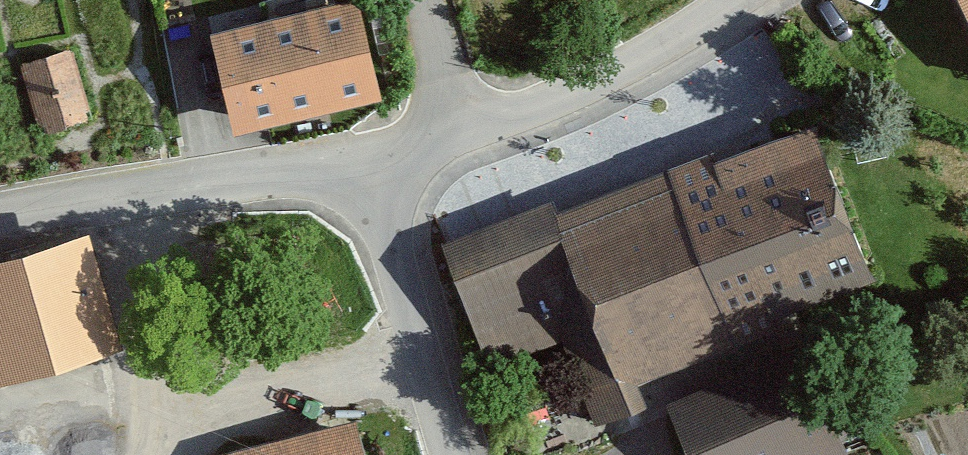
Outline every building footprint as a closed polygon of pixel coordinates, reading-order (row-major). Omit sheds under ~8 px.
[(212,24),(236,123),(381,88),(360,0),(313,0),(212,24)] [(67,45),(14,62),(35,127),(88,111),(67,45)] [(710,145),(671,160),(739,337),(777,322),(772,308),(876,268),(816,112),(712,152),(710,145)] [(671,160),(561,204),(638,378),(739,337),(671,160)] [(556,193),(441,240),(492,363),(559,336),(594,420),(647,400),(638,378),(561,204),(556,193)] [(0,248),(0,372),(122,337),(88,222),(0,248)] [(666,398),(691,454),(839,454),(850,450),(803,340),(666,398)] [(223,448),(225,454),(368,454),(356,412),(223,448)] [(25,454),(158,454),(151,427),(25,454)]
